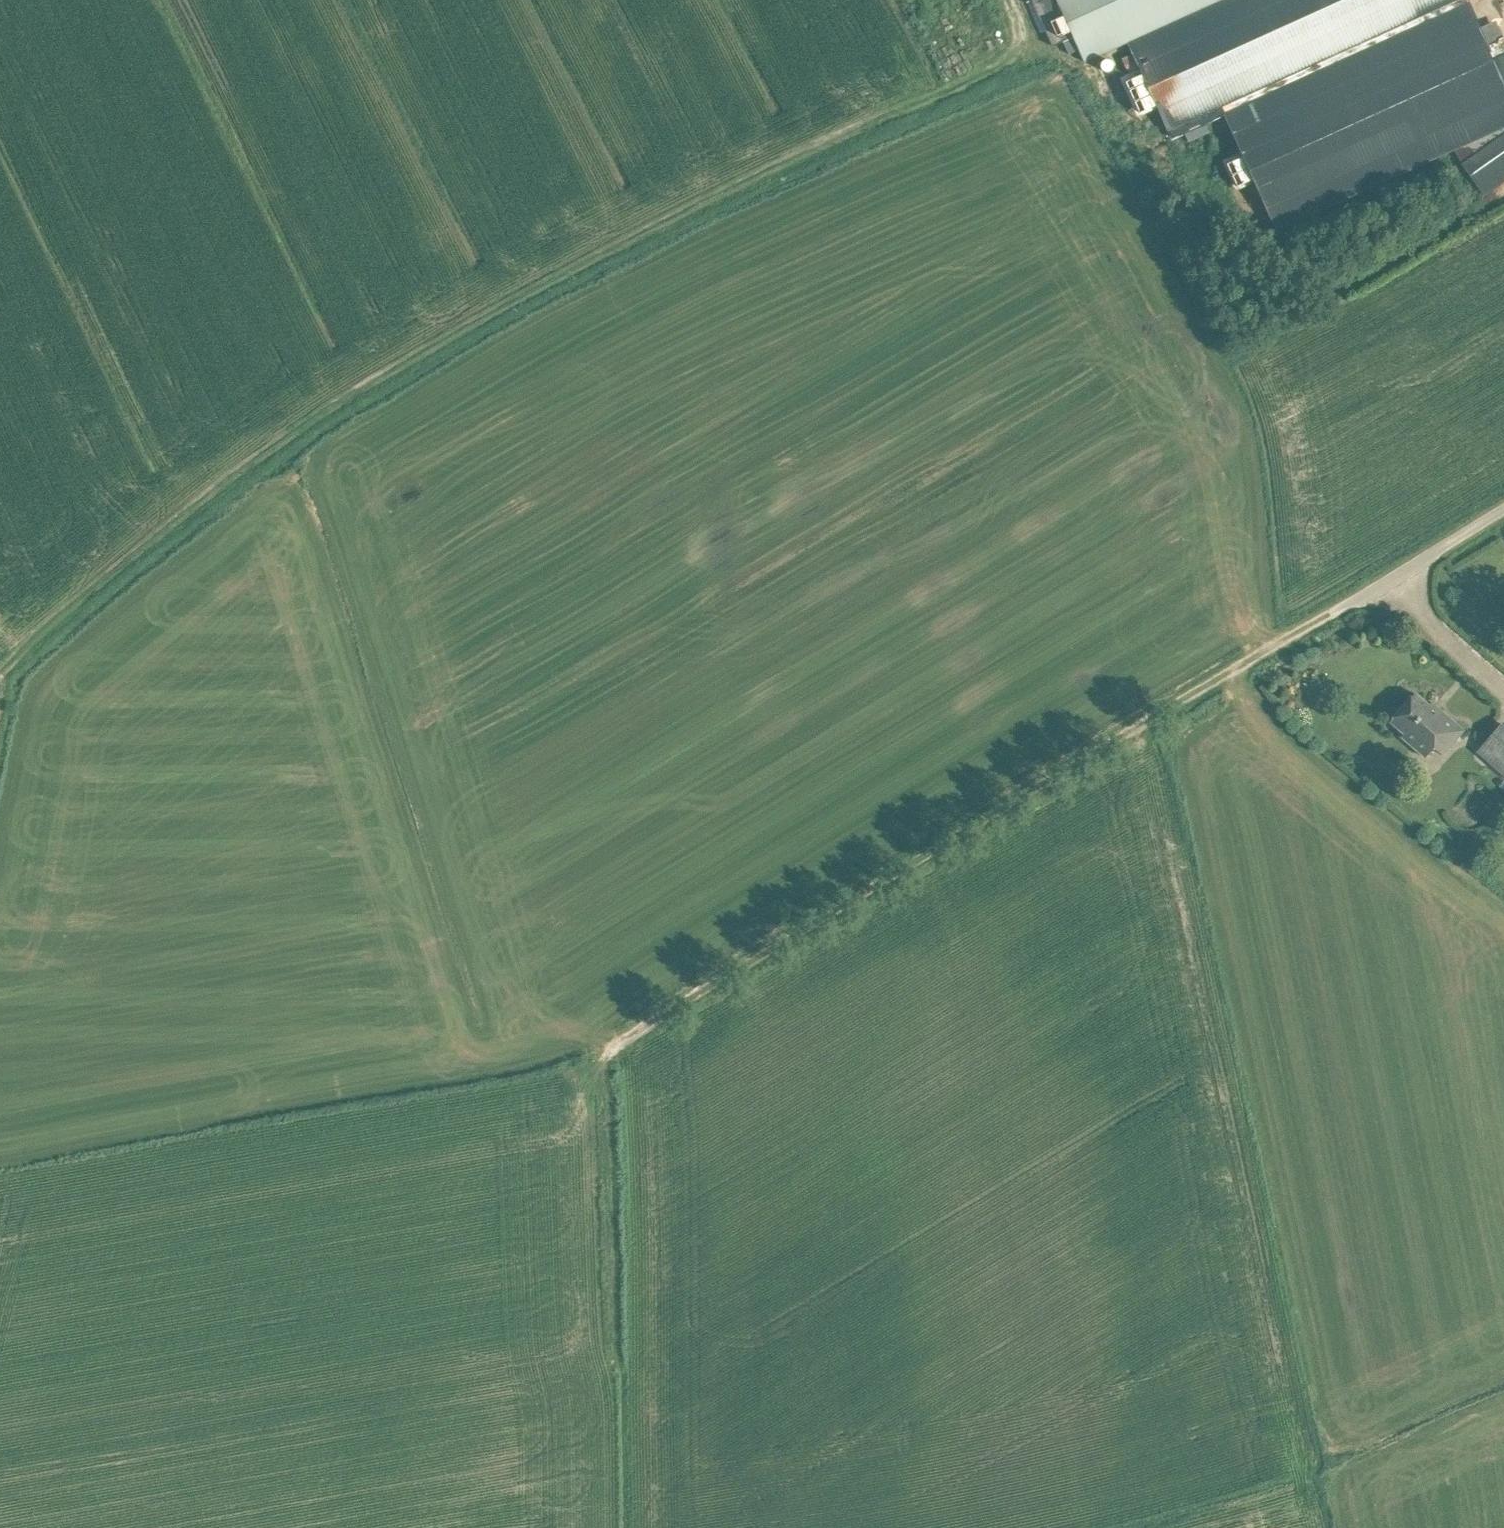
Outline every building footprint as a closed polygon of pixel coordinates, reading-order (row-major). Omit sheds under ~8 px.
[(1064,16),(1051,22),(1058,36),(1070,30),(1072,36),(1061,41),(1066,52),(1078,47),(1084,60),(1216,0),(1056,0),(1064,16)] [(1124,59),(1129,71),(1140,66),(1173,138),(1184,132),(1189,142),(1210,132),(1206,122),(1224,114),(1279,229),(1503,127),(1503,37),(1498,39),(1499,41),(1487,46),(1466,0),(1230,0),(1131,45),(1135,54),(1124,59)] [(1462,165),(1483,195),(1503,181),(1503,136),(1462,165)] [(1415,693),(1391,721),(1404,733),(1402,736),(1414,747),(1416,744),(1428,754),(1441,740),(1449,747),(1463,730),(1441,711),(1439,714),(1415,693)] [(1503,774),(1503,726),(1501,723),(1477,751),(1503,774)]
